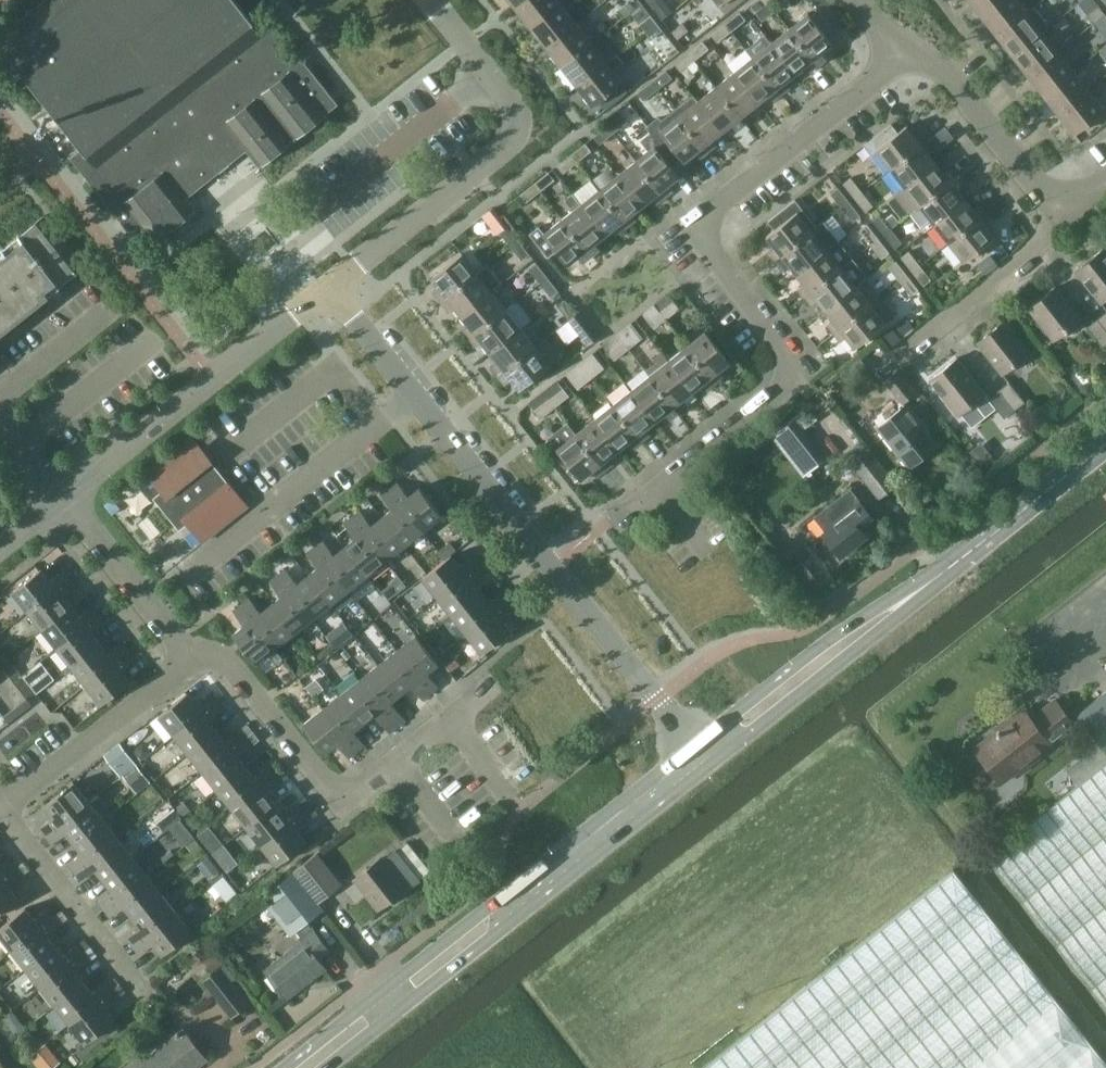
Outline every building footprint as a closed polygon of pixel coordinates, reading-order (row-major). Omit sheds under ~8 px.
[(247,150),(260,166),(339,104),(261,6),(249,15),(237,0),(45,0),(0,35),(0,44),(82,148),(70,157),(132,235),(144,225),(156,241),(197,208),(188,197),(247,150)] [(516,7),(531,27),(562,2),(560,0),(525,0),(516,7)] [(748,5),(754,13),(768,2),(767,0),(755,0),(748,5)] [(982,15),(1001,0),(970,0),(982,15)] [(982,15),(997,35),(1028,11),(1020,0),(1001,0),(982,15)] [(562,2),(531,27),(547,46),(578,22),(562,2)] [(631,2),(618,12),(622,18),(631,12),(635,8),(631,2)] [(1088,15),(1094,22),(1105,13),(1099,6),(1088,15)] [(1028,11),(997,35),(1013,54),(1044,30),(1028,11)] [(725,23),(732,31),(746,19),(740,12),(725,23)] [(789,27),(818,65),(827,58),(822,52),(833,44),(808,12),(789,27)] [(1105,24),(1105,15),(1105,13),(1094,22),(1100,29),(1105,24)] [(646,32),(658,23),(651,15),(640,24),(646,32)] [(578,22),(547,46),(562,66),(593,42),(578,22)] [(678,39),(689,30),(683,22),(672,31),(678,39)] [(658,23),(646,32),(652,39),(663,30),(658,23)] [(725,23),(711,34),(718,42),(732,31),(725,23)] [(770,42),(795,74),(806,65),(810,71),(818,65),(789,27),(770,42)] [(1044,30),(1013,54),(1028,74),(1059,50),(1044,30)] [(695,60),(709,49),(703,41),(689,52),(695,60)] [(593,42),(562,66),(578,85),(608,61),(593,42)] [(752,56),(781,94),(790,87),(785,81),(795,74),(770,42),(752,56)] [(1059,50),(1028,74),(1044,93),(1075,69),(1059,50)] [(689,52),(675,63),(681,71),(695,60),(689,52)] [(734,71),(758,103),(769,94),(773,100),(781,94),(752,56),(734,71)] [(608,61),(578,85),(594,106),(624,82),(608,61)] [(1075,69),(1044,93),(1059,113),(1090,89),(1075,69)] [(658,89),(672,78),(666,70),(652,81),(658,89)] [(748,110),(758,103),(734,71),(715,85),(745,123),(753,116),(748,110)] [(652,81),(638,92),(644,100),(658,89),(652,81)] [(697,100),(722,132),(732,124),(736,130),(745,123),(715,85),(697,100)] [(1090,89),(1059,113),(1075,133),(1105,109),(1090,89)] [(722,132),(697,100),(694,96),(675,111),(708,152),(717,145),(712,139),(722,132)] [(658,118),(648,126),(678,164),(683,160),(684,161),(695,153),(699,159),(708,152),(675,111),(661,122),(658,118)] [(622,114),(608,125),(614,133),(628,121),(622,114)] [(877,150),(891,168),(928,139),(922,132),(916,136),(907,125),(898,132),(891,123),(864,145),(872,155),(877,150)] [(614,133),(608,125),(594,136),(600,144),(614,133)] [(635,159),(665,197),(673,190),(669,184),(679,176),(673,168),(678,164),(648,126),(652,132),(642,139),(649,148),(635,159)] [(936,163),(928,153),(934,148),(928,139),(891,168),(906,186),(936,163)] [(578,162),(592,151),(586,143),(571,154),(578,162)] [(578,162),(571,154),(557,165),(563,173),(578,162)] [(657,203),(665,197),(635,159),(617,174),(642,206),(652,198),(657,203)] [(910,213),(920,205),(957,176),(951,169),(945,174),(936,163),(906,186),(896,194),(910,213)] [(541,191),(555,180),(549,172),(535,183),(541,191)] [(599,188),(628,226),(637,219),(632,213),(642,206),(617,174),(599,188)] [(935,223),(965,199),(957,190),(964,185),(957,176),(920,205),(935,223)] [(863,192),(851,177),(843,183),(855,198),(863,192)] [(541,191),(535,183),(520,194),(526,202),(541,191)] [(842,207),(850,201),(838,187),(830,193),(842,207)] [(620,232),(628,226),(599,188),(580,203),(605,235),(615,227),(620,232)] [(855,198),(866,212),(874,206),(863,192),(855,198)] [(554,207),(562,217),(591,255),(600,248),(595,242),(605,235),(580,203),(573,193),(554,207)] [(776,259),(814,230),(823,222),(823,221),(817,226),(796,199),(768,221),(775,229),(767,235),(776,246),(770,251),(776,259)] [(974,210),(965,199),(935,223),(949,242),(986,213),(980,205),(974,210)] [(842,207),(853,222),(861,216),(850,201),(842,207)] [(995,237),(986,226),(993,222),(986,213),(949,242),(964,261),(995,237)] [(74,268),(68,261),(76,254),(45,214),(0,250),(0,327),(74,268)] [(892,228),(880,214),(872,220),(884,235),(892,228)] [(548,257),(557,250),(568,264),(578,256),(583,262),(591,255),(562,217),(544,231),(539,226),(529,233),(548,257)] [(797,273),(828,248),(838,240),(823,222),(814,230),(776,259),(783,267),(789,262),(797,273)] [(871,244),(879,238),(867,224),(859,230),(871,244)] [(512,247),(520,241),(508,225),(500,231),(512,247)] [(884,235),(895,248),(903,242),(892,228),(884,235)] [(879,238),(871,244),(882,259),(890,252),(879,238)] [(838,240),(828,248),(797,273),(805,283),(799,288),(805,296),(852,259),(838,240)] [(531,255),(520,241),(512,247),(523,261),(531,255)] [(929,245),(914,257),(920,265),(935,253),(929,245)] [(1103,249),(1076,270),(1102,303),(1105,300),(1105,253),(1103,249)] [(912,271),(920,265),(909,250),(901,257),(912,271)] [(479,272),(463,253),(432,277),(441,288),(435,293),(441,301),(479,272)] [(826,309),(857,285),(867,277),(852,259),(805,296),(812,304),(818,299),(826,309)] [(900,281),(907,275),(896,261),(889,267),(900,281)] [(541,284),(549,277),(537,262),(529,268),(541,284)] [(488,265),(479,272),(441,301),(448,309),(454,305),(462,315),(493,290),(502,283),(488,265)] [(912,271),(924,285),(931,279),(920,265),(912,271)] [(900,281),(911,295),(919,289),(907,275),(900,281)] [(541,284),(551,297),(559,291),(549,277),(541,284)] [(834,333),(872,303),(881,296),(867,277),(857,285),(826,309),(834,320),(828,324),(834,333)] [(1081,319),(1055,286),(1029,307),(1055,340),(1081,319)] [(493,290),(462,315),(470,325),(464,330),(470,338),(508,309),(507,308),(493,290)] [(881,296),(872,303),(834,333),(841,341),(847,336),(855,347),(896,315),(881,296)] [(570,320),(578,314),(577,313),(566,299),(558,305),(570,320)] [(659,312),(666,320),(680,308),(674,300),(659,312)] [(508,309),(470,338),(476,347),(483,342),(491,351),(522,327),(532,319),(517,301),(507,308),(508,309)] [(652,331),(666,320),(654,305),(639,316),(652,331)] [(591,325),(580,311),(577,313),(578,314),(570,320),(580,333),(591,325)] [(1098,318),(1105,329),(1105,312),(1098,318)] [(907,318),(896,326),(903,335),(914,326),(907,318)] [(1087,326),(1103,347),(1105,345),(1105,329),(1098,318),(1087,326)] [(1030,353),(1004,320),(978,341),(1003,374),(1030,353)] [(522,327),(491,351),(499,362),(493,366),(499,374),(537,346),(536,345),(522,327)] [(629,349),(643,337),(637,329),(623,341),(629,349)] [(686,345),(715,382),(724,376),(719,370),(730,362),(705,330),(686,345)] [(537,346),(499,374),(506,383),(512,379),(520,389),(551,364),(552,365),(562,356),(547,336),(536,345),(537,346)] [(623,341),(609,351),(609,352),(615,360),(629,349),(623,341)] [(715,382),(686,345),(668,359),(667,360),(693,392),(703,383),(707,389),(715,382)] [(693,392),(667,360),(668,359),(661,350),(653,357),(656,362),(646,370),(649,374),(679,412),(687,405),(682,400),(693,392)] [(595,351),(580,363),(592,378),(607,366),(595,351)] [(959,416),(985,395),(957,358),(930,379),(959,416)] [(592,378),(580,363),(566,374),(572,381),(578,389),(592,378)] [(903,403),(915,393),(897,371),(885,381),(903,403)] [(679,412),(649,374),(631,389),(656,420),(666,412),(671,418),(679,412)] [(1015,410),(1025,402),(1009,381),(999,389),(1015,410)] [(1081,386),(1080,392),(1083,396),(1089,396),(1093,393),(1093,388),(1090,384),(1085,383),(1081,386)] [(570,396),(564,387),(549,399),(556,407),(570,396)] [(612,403),(642,441),(650,434),(646,429),(656,420),(631,389),(612,403)] [(999,389),(989,397),(1005,418),(1015,410),(999,389)] [(541,418),(556,407),(549,399),(535,410),(541,418)] [(634,447),(642,441),(612,403),(594,418),(619,449),(629,441),(634,447)] [(905,404),(878,426),(909,466),(937,445),(905,404)] [(809,406),(795,417),(805,429),(819,418),(809,406)] [(576,432),(605,470),(613,463),(609,458),(619,449),(594,418),(576,432)] [(208,444),(219,435),(209,422),(197,431),(208,444)] [(597,477),(605,470),(576,432),(557,447),(581,479),(592,470),(597,477)] [(187,521),(203,541),(248,505),(230,481),(228,483),(209,461),(211,459),(192,436),(147,472),(164,492),(157,498),(180,526),(187,521)] [(981,441),(970,451),(981,465),(993,455),(981,441)] [(867,448),(851,461),(879,499),(896,486),(867,448)] [(973,459),(962,468),(971,480),(983,471),(973,459)] [(424,532),(443,516),(420,487),(409,496),(397,480),(389,486),(424,532)] [(424,532),(389,486),(380,493),(392,509),(382,517),(405,546),(424,532)] [(851,488),(815,516),(826,530),(823,533),(841,557),(867,536),(858,525),(861,522),(863,525),(873,517),(852,490),(851,488)] [(405,546),(382,517),(373,524),(361,510),(353,517),(387,561),(405,546)] [(387,561),(353,517),(344,523),(356,538),(346,546),(368,575),(387,561)] [(368,575),(346,546),(335,554),(324,539),(316,546),(350,590),(368,575)] [(451,543),(440,552),(445,558),(456,549),(451,543)] [(350,590),(316,546),(307,552),(318,567),(309,575),(332,604),(350,590)] [(451,554),(422,577),(437,596),(480,562),(474,554),(460,565),(451,554)] [(487,571),(480,562),(437,596),(452,615),(481,592),(473,582),(487,571)] [(50,580),(41,569),(12,592),(27,611),(71,576),(65,568),(50,580)] [(332,604),(309,575),(298,583),(287,569),(279,575),(313,619),(332,604)] [(313,619),(279,575),(270,582),(281,596),(272,604),(295,633),(313,619)] [(77,584),(71,576),(27,611),(42,629),(71,606),(63,596),(77,584)] [(390,585),(382,591),(389,599),(396,593),(390,585)] [(489,602),(481,592),(452,615),(466,634),(510,600),(503,591),(489,602)] [(295,633),(272,604),(261,612),(250,598),(242,604),(276,648),(295,633)] [(516,607),(510,600),(466,634),(481,653),(511,630),(502,618),(516,607)] [(276,648),(242,604),(234,611),(245,625),(234,634),(257,663),(276,648)] [(79,616),(71,606),(42,629),(56,648),(100,613),(94,605),(79,616)] [(107,622),(100,613),(56,648),(71,666),(101,643),(93,633),(107,622)] [(343,622),(326,635),(336,647),(352,633),(343,622)] [(428,672),(439,663),(416,633),(397,649),(431,693),(439,686),(428,672)] [(437,637),(429,644),(438,656),(447,649),(437,637)] [(109,653),(101,643),(71,666),(85,685),(129,650),(123,642),(109,653)] [(449,670),(459,662),(448,648),(438,656),(449,670)] [(378,663),(401,693),(411,685),(423,699),(431,693),(397,649),(378,663)] [(136,659),(129,650),(85,685),(100,704),(130,681),(121,670),(136,659)] [(360,678),(394,722),(402,715),(391,701),(401,693),(378,663),(360,678)] [(316,678),(306,686),(314,697),(324,689),(316,678)] [(341,692),(364,722),(375,714),(386,728),(394,722),(360,678),(341,692)] [(188,692),(158,715),(173,735),(217,700),(211,692),(196,703),(188,692)] [(323,707),(357,751),(365,744),(354,730),(364,722),(341,692),(323,707)] [(1077,714),(1100,744),(1105,751),(1105,692),(1077,714)] [(223,708),(217,700),(173,735),(188,753),(217,730),(209,720),(223,708)] [(323,707),(304,722),(326,752),(338,743),(349,758),(357,751),(323,707)] [(1020,770),(1039,755),(1037,753),(1050,743),(1024,710),(976,747),(978,750),(976,754),(983,763),(987,762),(1002,781),(1019,768),(1020,770)] [(225,740),(217,730),(188,753),(202,771),(246,737),(240,729),(225,740)] [(252,744),(246,737),(202,771),(217,790),(246,767),(238,756),(252,744)] [(136,763),(120,742),(106,753),(122,774),(136,763)] [(1077,762),(1089,776),(1105,763),(1105,751),(1100,744),(1077,762)] [(1089,776),(986,856),(1105,1009),(1105,763),(1089,776)] [(137,792),(151,782),(137,764),(123,775),(137,792)] [(255,777),(246,767),(217,790),(231,808),(275,774),(269,766),(255,777)] [(281,782),(275,774),(231,808),(246,827),(275,804),(267,794),(281,782)] [(90,800),(74,780),(45,804),(54,815),(39,827),(45,834),(90,800)] [(74,842),(104,818),(90,800),(45,834),(53,844),(67,833),(74,842)] [(184,801),(175,808),(182,817),(191,810),(184,801)] [(283,814),(275,804),(246,827),(260,845),(304,811),(298,802),(283,814)] [(174,807),(156,821),(164,832),(169,828),(181,819),(182,818),(174,807)] [(275,864),(305,841),(296,830),(311,819),(304,811),(260,845),(275,864)] [(104,818),(74,842),(83,852),(68,864),(75,872),(119,837),(104,818)] [(181,819),(169,828),(184,846),(195,837),(181,819)] [(119,837),(75,872),(81,880),(96,869),(104,879),(133,855),(119,837)] [(195,838),(186,845),(195,856),(204,849),(195,838)] [(224,845),(213,853),(227,871),(238,863),(224,845)] [(405,892),(420,880),(395,850),(383,860),(381,857),(355,878),(378,908),(403,889),(405,892)] [(318,879),(330,870),(317,853),(305,862),(318,879)] [(133,855),(104,879),(112,889),(98,900),(104,909),(148,874),(133,855)] [(17,867),(10,859),(0,867),(0,880),(17,867)] [(17,867),(0,880),(0,911),(17,897),(8,886),(23,874),(17,867)] [(953,869),(702,1067),(1105,1067),(1105,1062),(953,869)] [(324,909),(319,903),(293,870),(265,892),(260,897),(290,936),(324,909)] [(148,874),(104,909),(111,917),(125,906),(133,916),(163,893),(148,874)] [(163,893),(133,916),(141,926),(127,937),(133,946),(177,911),(163,893)] [(0,927),(0,936),(11,950),(55,915),(49,907),(34,919),(25,907),(0,927)] [(177,911),(133,946),(140,954),(154,943),(163,954),(192,930),(177,911)] [(61,923),(55,915),(11,950),(25,968),(54,945),(46,935),(61,923)] [(300,940),(264,968),(286,996),(324,966),(317,958),(328,949),(310,926),(298,936),(300,940)] [(63,956),(54,945),(25,968),(40,987),(84,952),(78,944),(63,956)] [(211,948),(201,956),(212,972),(213,972),(219,967),(223,964),(211,948)] [(90,960),(84,952),(40,987),(55,1005),(84,982),(75,972),(90,960)] [(212,972),(202,980),(232,1017),(248,1004),(219,967),(213,972),(212,972)] [(92,993),(84,982),(55,1005),(69,1024),(113,989),(106,981),(92,993)] [(119,997),(113,989),(69,1024),(84,1043),(114,1020),(104,1008),(119,997)] [(12,1010),(3,1017),(17,1035),(26,1028),(12,1010)] [(122,1067),(194,1067),(206,1058),(182,1028),(138,1062),(135,1057),(122,1067)] [(30,1056),(39,1067),(51,1067),(61,1060),(47,1043),(30,1056)]
